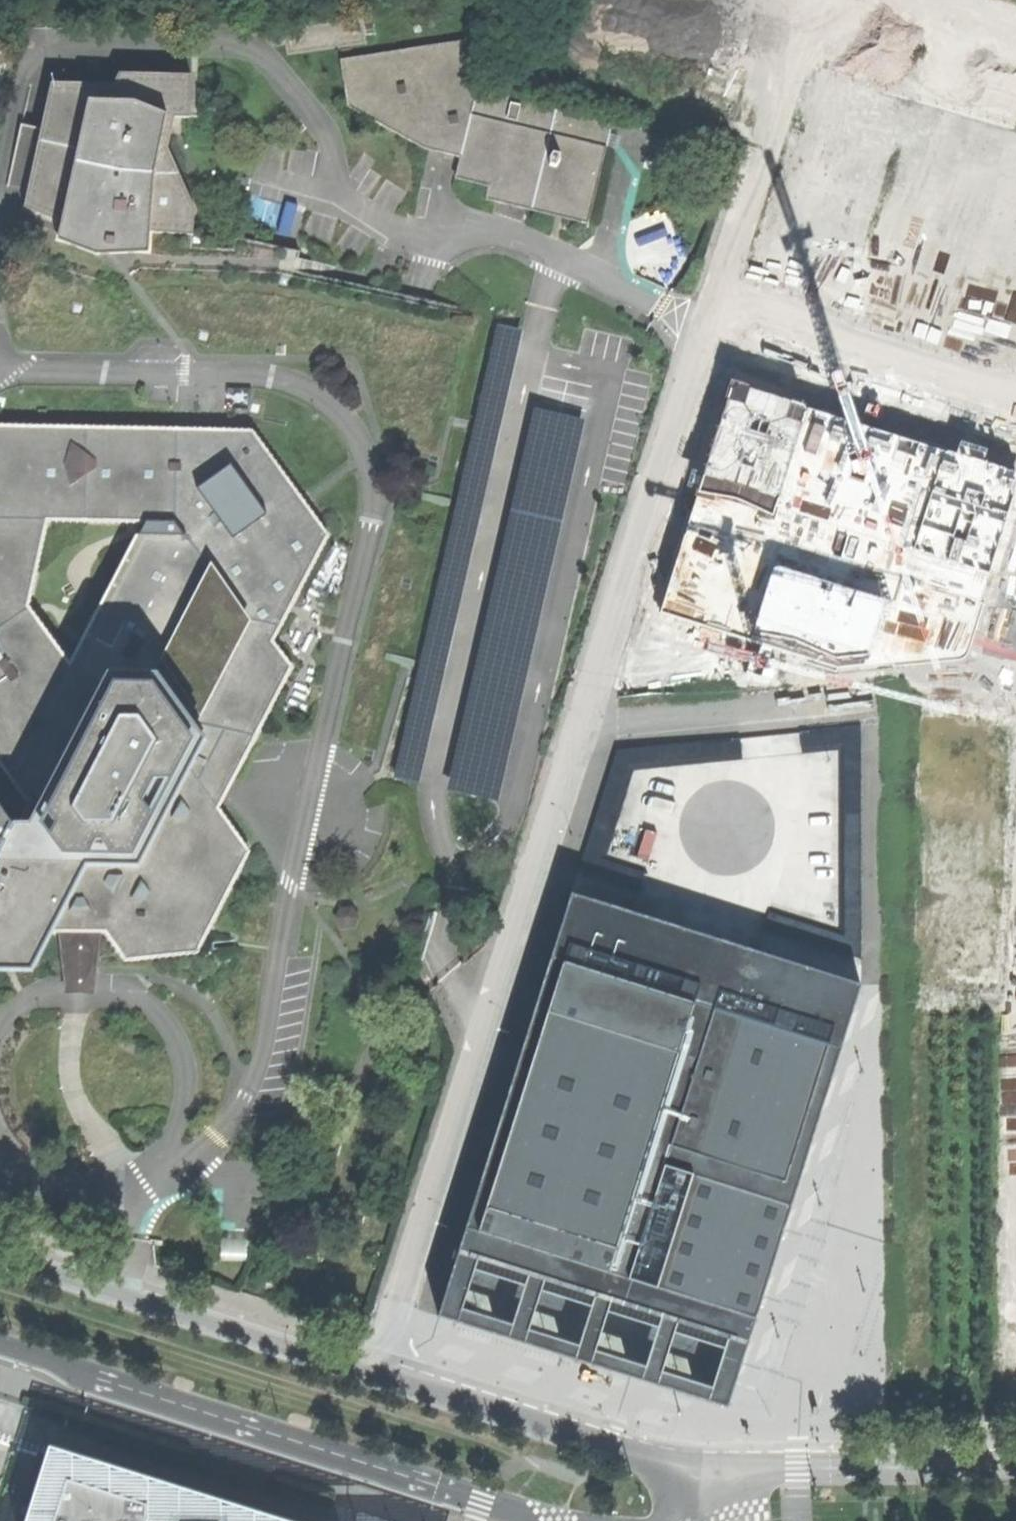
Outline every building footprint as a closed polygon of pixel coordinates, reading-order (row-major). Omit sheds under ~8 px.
[(723,18),(698,0),(656,0),(708,38),(723,18)] [(726,21),(746,28),(756,0),(734,0),(726,21)] [(633,21),(606,12),(585,68),(611,78),(633,21)] [(421,146),(461,155),(478,84),(492,39),(341,60),(342,80),(347,81),(349,108),(421,146)] [(24,207),(62,221),(88,101),(129,100),(166,114),(153,184),(150,231),(193,234),(195,209),(168,148),(170,135),(174,118),(188,118),(189,75),(120,73),(113,84),(51,82),(24,207)] [(833,79),(771,282),(1015,357),(1015,135),(833,79)] [(487,198),(589,223),(613,117),(478,84),(461,155),(456,177),(490,185),(487,198)] [(116,253),(148,251),(150,231),(153,184),(166,114),(129,100),(88,101),(62,221),(58,238),(95,254),(116,253)] [(394,777),(419,783),(523,330),(498,324),(394,777)] [(796,364),(789,394),(802,397),(810,368),(796,364)] [(661,612),(836,672),(963,660),(989,572),(1015,483),(1015,471),(944,449),(808,406),(732,382),(697,491),(661,612)] [(499,800),(585,419),(534,408),(447,788),(499,800)] [(191,720),(206,740),(140,869),(89,866),(55,934),(104,932),(128,963),(198,953),(250,851),(219,806),(229,786),(292,665),(275,642),(329,536),(253,430),(0,426),(0,761),(30,802),(20,825),(32,824),(109,674),(158,675),(212,572),(245,620),(191,720)] [(20,825),(17,826),(0,858),(0,972),(33,972),(52,937),(55,934),(89,866),(140,869),(206,740),(191,720),(158,675),(109,674),(32,824),(20,825)] [(864,815),(863,727),(804,728),(804,751),(846,750),(847,815),(864,815)] [(744,755),(742,737),(617,750),(618,767),(744,755)] [(960,846),(990,845),(988,762),(958,763),(960,846)] [(568,892),(435,1313),(676,1389),(722,1403),(856,982),(568,892)] [(97,994),(104,932),(55,934),(52,937),(61,937),(68,995),(82,995),(97,994)] [(56,1458),(37,1520),(256,1520),(56,1458)]
